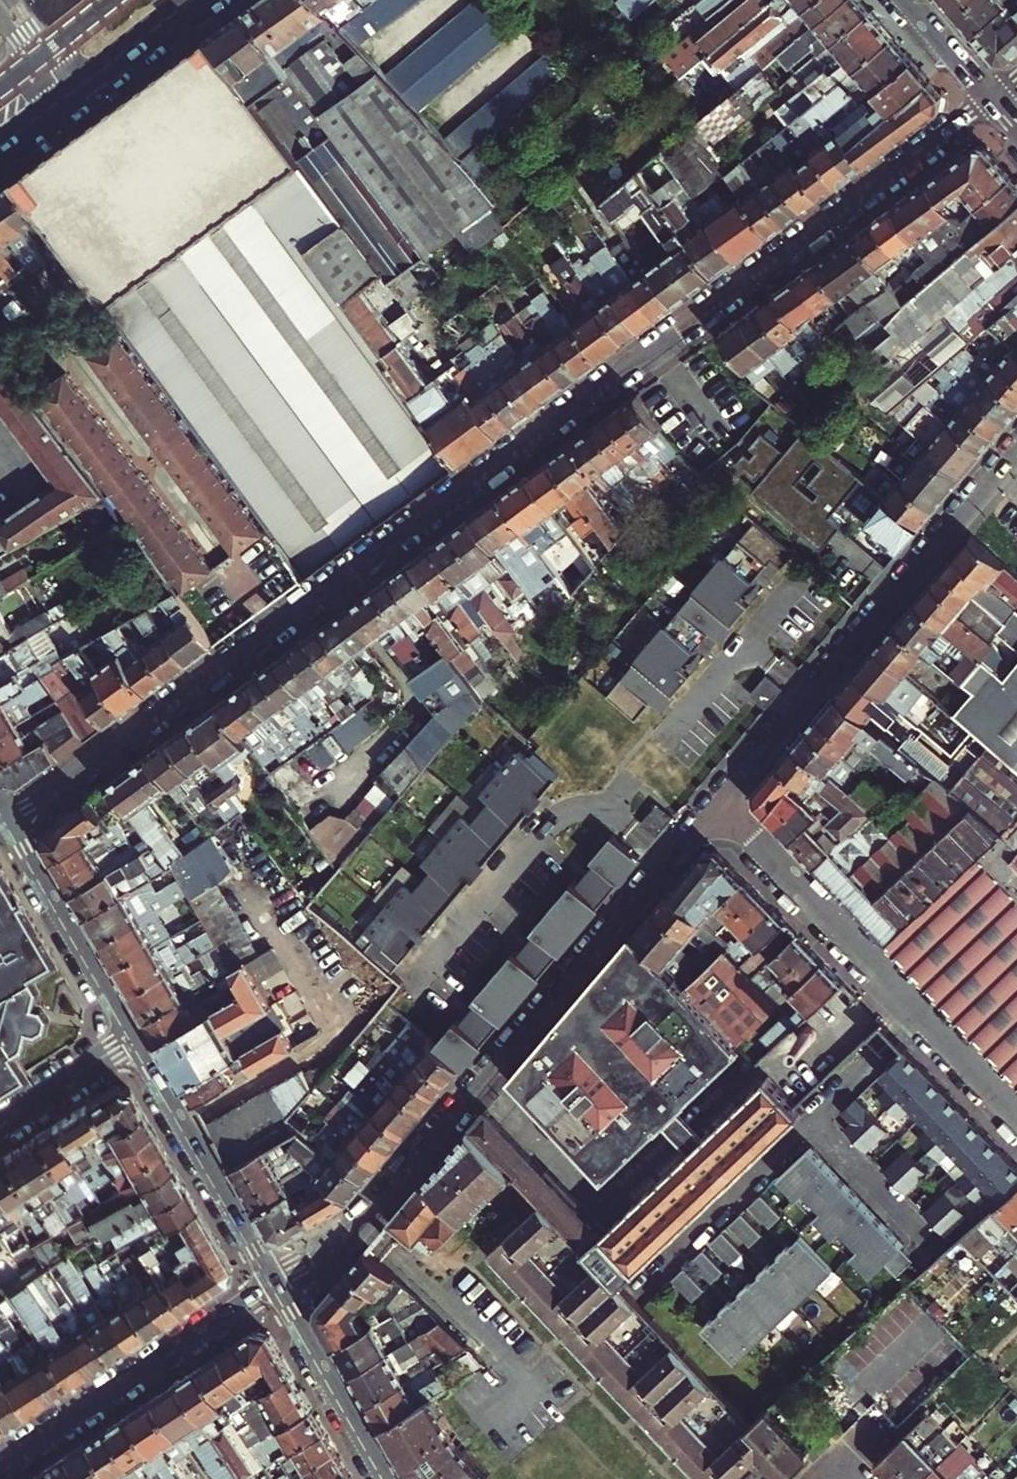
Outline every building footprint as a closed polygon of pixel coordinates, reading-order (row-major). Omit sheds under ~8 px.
[(59,0),(37,0),(45,11),(59,0)] [(245,11),(275,51),(323,16),(311,0),(259,0),(245,11)] [(323,16),(333,31),(350,18),(337,0),(311,0),(323,16)] [(366,6),(350,18),(333,31),(351,48),(415,0),(375,0),(366,6)] [(362,0),(337,0),(350,18),(366,6),(362,0)] [(415,112),(458,78),(510,37),(480,0),(479,0),(380,77),(415,112)] [(634,16),(635,15),(653,0),(621,0),(634,16)] [(635,15),(644,25),(674,0),(653,0),(635,15)] [(719,10),(726,17),(670,65),(681,78),(713,51),(774,0),(730,0),(719,10)] [(695,3),(708,19),(719,10),(730,0),(699,0),(695,3)] [(713,51),(725,65),(774,25),(779,32),(816,0),(774,0),(713,51)] [(779,32),(755,52),(766,66),(775,58),(844,0),(816,0),(779,32)] [(871,9),(863,0),(844,0),(775,58),(785,70),(809,50),(814,56),(819,52),(871,9)] [(975,34),(1015,0),(946,0),(975,34)] [(1016,54),(1016,0),(1015,0),(975,34),(998,61),(1010,60),(1016,54)] [(844,54),(881,22),(871,9),(819,52),(827,63),(841,51),(844,54)] [(390,281),(425,255),(275,51),(245,11),(209,37),(272,124),(344,222),(382,273),(383,272),(390,281)] [(275,51),(425,255),(490,207),(497,202),(462,160),(444,141),(415,112),(380,77),(351,48),(333,31),(323,16),(275,51)] [(792,120),(893,36),(881,22),(844,54),(841,51),(827,63),(818,65),(795,84),(800,90),(778,109),(789,123),(792,120)] [(893,36),(792,120),(799,130),(815,118),(826,131),(832,139),(856,172),(866,164),(853,147),(836,125),(913,59),(893,36)] [(308,576),(460,464),(442,439),(389,366),(394,362),(334,279),(311,246),(344,222),(272,124),(209,37),(14,180),(41,217),(271,527),(307,575),(308,576)] [(444,141),(462,160),(567,72),(551,55),(444,141)] [(836,125),(853,147),(931,80),(913,59),(836,125)] [(749,71),(753,77),(758,72),(754,67),(749,71)] [(773,234),(728,174),(718,160),(707,146),(720,135),(740,118),(776,89),(761,70),(758,72),(753,77),(660,154),(685,187),(700,207),(718,194),(728,206),(710,219),(740,258),(773,234)] [(943,94),(931,80),(853,147),(866,164),(941,109),(943,94)] [(856,172),(832,139),(828,142),(822,134),(826,131),(815,118),(799,130),(816,152),(840,184),(856,172)] [(788,152),(822,197),(840,184),(816,152),(806,160),(803,156),(805,154),(784,127),(775,135),(788,152)] [(731,150),(720,135),(707,146),(718,160),(731,150)] [(805,210),(822,197),(788,152),(781,157),(768,140),(759,148),(805,210)] [(928,180),(958,222),(1011,176),(986,146),(976,144),(928,180)] [(805,210),(759,148),(743,161),(750,170),(758,164),(769,178),(761,184),(789,221),(805,210)] [(637,173),(657,198),(680,230),(715,276),(740,258),(710,219),(701,208),(690,216),(675,194),(685,187),(660,154),(637,173)] [(773,234),(789,221),(761,184),(750,170),(743,161),(728,174),(773,234)] [(601,203),(614,220),(631,208),(629,205),(638,200),(644,208),(657,198),(637,173),(601,203)] [(958,222),(926,250),(908,265),(890,279),(906,300),(1016,206),(1016,183),(1011,176),(958,222)] [(0,191),(0,194),(26,229),(41,217),(14,180),(0,191)] [(644,329),(660,316),(612,251),(559,180),(544,193),(596,264),(644,329)] [(928,180),(893,206),(926,250),(958,222),(928,180)] [(9,240),(26,264),(39,255),(36,243),(26,229),(0,194),(0,229),(9,240)] [(657,198),(644,208),(643,209),(664,242),(680,230),(657,198)] [(906,300),(836,359),(857,383),(906,341),(942,311),(1016,248),(1016,206),(906,300)] [(926,250),(893,206),(874,220),(908,265),(926,250)] [(874,220),(856,233),(890,279),(908,265),(874,220)] [(460,464),(501,434),(451,366),(432,381),(403,342),(406,340),(405,338),(422,325),(390,281),(383,272),(382,273),(344,222),(311,246),(334,279),(394,362),(389,366),(442,439),(460,464)] [(9,240),(0,229),(0,247),(9,240)] [(680,230),(664,242),(643,259),(676,305),(715,276),(680,230)] [(890,279),(856,233),(816,262),(853,312),(835,327),(824,336),(819,340),(836,359),(906,300),(890,279)] [(612,251),(660,316),(676,305),(643,259),(628,239),(612,251)] [(558,270),(570,261),(555,242),(542,251),(555,270),(558,270)] [(942,311),(955,329),(958,326),(961,330),(971,322),(969,319),(1016,278),(1016,248),(942,311)] [(10,283),(20,276),(4,253),(0,253),(0,270),(10,283)] [(595,296),(602,304),(628,340),(644,329),(596,264),(588,270),(580,260),(573,265),(576,269),(595,296)] [(829,319),(835,327),(853,312),(816,262),(798,276),(822,309),(831,302),(838,312),(829,319)] [(582,306),(595,296),(576,269),(564,277),(568,281),(566,285),(582,306)] [(10,283),(0,270),(0,291),(10,283)] [(822,309),(798,276),(776,292),(815,344),(819,340),(824,336),(810,317),(822,309)] [(969,319),(971,322),(961,330),(970,343),(974,339),(980,334),(988,327),(1016,302),(1016,278),(969,319)] [(550,398),(569,384),(514,308),(497,285),(477,300),(501,332),(550,398)] [(586,371),(602,359),(576,324),(570,328),(543,291),(533,300),(540,310),(586,371)] [(776,292),(759,304),(786,341),(795,334),(807,351),(815,344),(776,292)] [(514,308),(569,384),(586,371),(540,310),(534,315),(523,301),(514,308)] [(988,327),(999,336),(1013,323),(1016,327),(1016,326),(1016,302),(988,327)] [(602,359),(628,340),(602,304),(576,324),(602,359)] [(786,341),(759,304),(743,316),(784,372),(796,360),(799,357),(796,354),(788,360),(778,346),(786,341)] [(453,336),(470,323),(461,311),(445,324),(453,336)] [(955,329),(942,311),(906,341),(857,383),(868,392),(891,411),(928,379),(944,365),(959,353),(970,343),(961,330),(958,326),(955,329)] [(750,382),(763,394),(784,372),(743,316),(720,334),(754,379),(750,382)] [(1016,351),(1016,326),(1016,327),(1013,323),(999,336),(1016,351)] [(1016,376),(1016,351),(999,336),(988,327),(980,334),(994,346),(989,352),(1016,376)] [(478,335),(499,363),(533,410),(550,398),(501,332),(495,336),(488,328),(478,335)] [(236,552),(263,531),(232,490),(117,334),(91,354),(236,552)] [(444,346),(452,358),(449,361),(452,365),(451,366),(501,434),(517,422),(483,375),(464,350),(455,338),(444,346)] [(989,352),(988,351),(984,355),(981,352),(984,348),(974,339),(970,343),(959,353),(1016,402),(1016,376),(989,352)] [(517,422),(533,410),(499,363),(493,367),(475,342),(464,350),(483,375),(517,422)] [(1016,413),(1016,402),(959,353),(944,365),(952,372),(1010,421),(1016,413)] [(105,496),(0,355),(0,407),(55,483),(0,521),(0,556),(105,496)] [(939,388),(943,391),(997,437),(1010,421),(952,372),(939,388)] [(154,548),(183,587),(192,582),(212,569),(67,373),(39,394),(92,464),(154,548)] [(918,434),(922,438),(928,431),(910,414),(916,407),(943,431),(931,446),(965,474),(984,451),(950,422),(928,403),(935,397),(943,391),(939,388),(928,379),(891,411),(918,434)] [(950,422),(984,451),(997,437),(943,391),(935,397),(956,414),(950,422)] [(664,429),(638,394),(624,404),(651,440),(664,429)] [(651,440),(624,404),(611,414),(637,450),(651,440)] [(611,414),(596,425),(632,472),(653,500),(658,495),(648,482),(643,481),(654,473),(637,450),(611,414)] [(632,472),(596,425),(574,441),(600,477),(629,515),(634,522),(645,509),(623,480),(632,472)] [(863,478),(805,429),(787,451),(763,430),(751,445),(757,450),(752,456),(746,450),(737,461),(757,478),(764,470),(768,473),(754,489),(822,548),(842,526),(843,524),(831,515),(855,487),(863,478)] [(930,451),(920,463),(951,490),(965,474),(931,446),(922,438),(918,434),(918,436),(921,444),(930,451)] [(600,477),(574,441),(551,458),(616,543),(634,522),(629,515),(622,524),(592,483),(600,477)] [(892,473),(900,480),(935,509),(951,490),(920,463),(904,450),(895,460),(908,471),(903,477),(894,469),(897,467),(893,463),(887,469),(892,473)] [(682,453),(670,466),(676,473),(687,460),(682,453)] [(609,551),(616,543),(551,458),(530,474),(581,544),(592,535),(600,538),(609,551)] [(664,487),(676,473),(670,466),(659,480),(664,487)] [(892,473),(887,469),(883,474),(888,477),(892,473)] [(501,495),(574,593),(597,566),(581,544),(530,474),(501,495)] [(901,549),(920,526),(872,486),(863,478),(855,487),(859,491),(857,492),(876,509),(867,520),(901,549)] [(872,486),(920,526),(935,509),(900,480),(893,489),(880,478),(872,486)] [(549,622),(574,593),(501,495),(471,517),(526,590),(549,622)] [(471,517),(455,529),(492,579),(493,580),(499,576),(515,598),(526,590),(471,517)] [(795,551),(757,519),(608,693),(637,718),(656,695),(666,703),(687,678),(677,670),(684,662),(715,626),(724,634),(746,609),(736,601),(743,593),(774,557),(783,565),(795,551)] [(455,529),(435,543),(504,637),(514,630),(514,624),(485,584),(492,579),(455,529)] [(970,537),(943,570),(1005,623),(998,632),(1016,647),(1016,577),(970,537)] [(413,560),(449,608),(501,678),(519,657),(504,637),(435,543),(413,560)] [(440,614),(449,608),(413,560),(392,575),(448,651),(458,664),(466,658),(461,651),(464,648),(440,614)] [(155,564),(142,573),(161,600),(176,591),(155,564)] [(30,578),(25,569),(2,582),(1,580),(0,580),(0,596),(30,578)] [(984,661),(1006,679),(1016,666),(1016,662),(1011,668),(1005,663),(993,642),(991,640),(998,632),(1005,623),(943,570),(915,602),(984,661)] [(377,587),(411,633),(417,628),(432,648),(439,657),(448,651),(392,575),(377,587)] [(356,602),(381,634),(413,677),(414,676),(439,657),(432,648),(425,653),(411,633),(377,587),(356,602)] [(150,608),(190,663),(215,645),(176,591),(161,600),(150,608)] [(743,593),(736,601),(746,609),(752,601),(743,593)] [(356,602),(344,611),(368,643),(381,634),(356,602)] [(925,651),(963,683),(964,684),(984,661),(915,602),(895,625),(925,651)] [(170,678),(190,663),(150,608),(128,621),(132,626),(139,635),(170,678)] [(0,655),(14,647),(56,622),(50,610),(12,631),(0,610),(0,655)] [(368,643),(344,611),(324,626),(374,692),(393,677),(368,643)] [(150,693),(170,678),(139,635),(130,642),(123,632),(132,626),(128,621),(107,633),(150,693)] [(895,625),(885,637),(916,663),(925,651),(895,625)] [(324,626),(308,638),(341,682),(361,707),(365,704),(376,695),(374,692),(324,626)] [(113,659),(97,670),(126,710),(150,693),(107,633),(94,641),(106,657),(110,655),(113,659)] [(885,637),(875,648),(906,674),(916,663),(885,637)] [(294,648),(346,718),(354,711),(336,686),(341,682),(308,638),(294,648)] [(12,675),(26,667),(14,647),(0,655),(12,675)] [(294,648),(279,659),(331,730),(333,728),(346,718),(294,648)] [(906,674),(875,648),(855,672),(902,713),(914,699),(930,713),(939,702),(906,674)] [(478,691),(458,664),(448,651),(439,657),(414,676),(440,712),(436,716),(452,736),(484,699),(478,691)] [(0,655),(0,700),(19,688),(45,672),(48,670),(43,661),(30,669),(28,666),(26,667),(12,675),(0,655)] [(279,659),(264,670),(315,741),(320,737),(331,730),(279,659)] [(87,739),(108,724),(78,684),(62,661),(48,670),(45,672),(52,685),(58,696),(73,720),(87,739)] [(1006,679),(984,661),(964,684),(973,692),(1016,729),(1016,689),(1006,679)] [(684,662),(677,670),(687,678),(693,671),(684,662)] [(1016,689),(1016,666),(1006,679),(1016,689)] [(78,684),(108,724),(126,710),(97,670),(78,684)] [(264,670),(248,681),(284,729),(300,752),(315,741),(264,670)] [(918,726),(902,713),(855,672),(836,694),(868,721),(873,715),(883,724),(888,719),(909,737),(915,730),(918,726)] [(487,680),(478,691),(484,699),(494,687),(487,680)] [(248,681),(234,692),(279,756),(280,759),(291,751),(278,733),(284,729),(248,681)] [(33,712),(54,699),(58,696),(52,685),(27,700),(19,688),(0,700),(0,732),(33,712)] [(279,756),(234,692),(219,703),(251,750),(263,768),(279,756)] [(978,735),(990,745),(1016,768),(1016,729),(973,692),(964,704),(954,715),(978,735)] [(868,721),(836,694),(809,726),(841,753),(859,769),(877,748),(904,771),(887,792),(865,773),(859,779),(850,791),(875,812),(891,827),(935,777),(900,748),(868,721)] [(0,732),(0,766),(73,720),(58,696),(54,699),(60,710),(39,723),(33,712),(0,732)] [(225,771),(205,786),(220,807),(231,821),(243,812),(233,797),(245,787),(245,779),(234,763),(236,762),(241,762),(248,758),(248,752),(251,750),(219,703),(191,724),(225,771)] [(380,725),(379,723),(365,704),(361,707),(354,711),(346,718),(333,728),(348,749),(380,725)] [(436,716),(408,745),(426,767),(452,736),(436,716)] [(0,766),(0,768),(8,782),(24,785),(87,739),(73,720),(0,766)] [(191,724),(170,739),(205,786),(225,771),(191,724)] [(833,760),(841,753),(809,726),(795,743),(850,791),(859,779),(840,762),(838,764),(833,760)] [(915,730),(921,736),(924,732),(918,726),(915,730)] [(990,745),(978,735),(948,771),(940,781),(951,790),(990,745)] [(909,737),(900,748),(935,777),(940,781),(948,771),(942,766),(909,737)] [(205,786),(170,739),(149,754),(171,784),(199,822),(220,807),(205,786)] [(829,815),(824,810),(817,818),(792,842),(800,850),(818,833),(820,836),(832,825),(846,840),(875,812),(850,791),(795,743),(779,761),(814,790),(817,793),(824,787),(842,803),(829,815)] [(408,745),(394,760),(413,782),(426,767),(408,745)] [(1016,1077),(1016,768),(990,745),(951,790),(940,781),(935,777),(891,827),(875,812),(846,840),(816,867),(1016,1077)] [(373,940),(363,951),(380,966),(389,974),(415,944),(406,937),(416,926),(424,933),(472,876),(464,869),(474,857),(482,865),(531,808),(522,800),(532,789),(540,796),(556,777),(531,755),(527,760),(518,752),(480,796),(489,803),(471,824),(463,817),(422,865),(430,872),(413,892),(405,885),(364,933),(373,940)] [(149,754),(110,784),(154,844),(170,866),(185,854),(148,802),(171,784),(149,754)] [(382,773),(404,793),(406,791),(413,782),(394,760),(382,773)] [(756,803),(777,826),(814,790),(779,761),(755,789),(756,803)] [(374,787),(394,804),(404,793),(382,773),(371,784),(374,787)] [(384,816),(394,804),(374,787),(364,799),(384,816)] [(817,818),(824,810),(830,804),(817,793),(814,790),(777,826),(792,842),(817,818)] [(89,799),(47,831),(44,844),(53,860),(109,826),(103,818),(89,799)] [(364,799),(343,823),(346,825),(364,840),(381,819),(384,816),(364,799)] [(660,801),(644,823),(661,834),(676,813),(660,801)] [(112,812),(103,818),(109,826),(118,820),(112,812)] [(336,873),(364,840),(346,825),(343,823),(330,817),(309,834),(336,873)] [(118,820),(109,826),(53,860),(63,877),(105,851),(119,842),(128,837),(118,820)] [(800,850),(816,867),(846,840),(832,825),(820,836),(818,833),(800,850)] [(455,1021),(434,1046),(461,1068),(638,858),(611,836),(591,860),(595,863),(600,868),(581,890),(576,886),(572,882),(532,930),(536,933),(541,937),(522,959),(518,955),(513,952),(474,999),(483,1006),(464,1028),(455,1021)] [(105,851),(63,877),(72,892),(137,854),(128,837),(119,842),(123,851),(110,859),(105,851)] [(72,892),(86,916),(140,884),(170,866),(154,844),(137,854),(72,892)] [(159,1042),(185,1086),(245,1052),(250,1061),(255,1070),(295,1047),(284,1028),(285,1027),(248,963),(251,962),(210,891),(220,883),(194,847),(185,854),(170,866),(179,878),(189,892),(204,918),(210,930),(218,943),(225,956),(233,970),(239,980),(245,992),(159,1042)] [(703,852),(670,891),(705,923),(744,878),(717,851),(703,852)] [(410,860),(398,875),(414,888),(426,873),(410,860)] [(28,1072),(13,1050),(23,1044),(26,1027),(33,1029),(45,1021),(48,1009),(40,995),(34,994),(38,980),(32,970),(55,957),(0,863),(0,1089),(28,1072)] [(595,863),(576,886),(581,890),(600,868),(595,863)] [(140,884),(86,916),(102,942),(156,911),(189,892),(179,878),(147,896),(140,884)] [(705,923),(719,936),(758,894),(744,878),(705,923)] [(731,947),(719,936),(705,923),(670,891),(656,908),(715,962),(728,950),(731,947)] [(719,936),(731,947),(771,907),(758,894),(719,936)] [(771,907),(731,947),(728,950),(742,964),(786,922),(771,907)] [(656,908),(633,935),(667,972),(685,990),(715,962),(656,908)] [(156,911),(102,942),(117,968),(171,936),(156,911)] [(192,940),(210,930),(204,918),(186,928),(192,940)] [(797,934),(786,922),(742,964),(728,950),(715,962),(685,990),(738,1045),(780,1004),(767,990),(753,976),(797,934)] [(117,968),(132,994),(186,962),(200,954),(218,943),(210,930),(192,940),(178,948),(171,936),(117,968)] [(536,933),(518,955),(522,959),(541,937),(536,933)] [(753,976),(767,990),(811,948),(797,934),(753,976)] [(633,935),(512,1078),(606,1176),(739,1046),(738,1045),(685,990),(667,972),(633,935)] [(200,954),(207,966),(225,956),(218,943),(200,954)] [(824,962),(811,948),(767,990),(780,1004),(790,994),(824,962)] [(132,994),(147,1020),(199,990),(233,970),(225,956),(207,966),(193,974),(186,962),(132,994)] [(284,1028),(295,1047),(309,1039),(262,956),(251,962),(248,963),(285,1027),(284,1028)] [(843,982),(824,962),(790,994),(802,1007),(791,1018),(789,1016),(785,1016),(763,1037),(774,1048),(843,982)] [(199,990),(147,1020),(159,1042),(245,992),(239,980),(204,1000),(199,990)] [(448,1083),(461,1068),(434,1046),(410,1025),(397,1040),(448,1083)] [(811,1026),(806,1026),(804,1027),(801,1030),(799,1032),(799,1036),(799,1039),(801,1041),(803,1043),(806,1045),(810,1045),(813,1043),(816,1040),(818,1036),(817,1033),(817,1031),(814,1028),(811,1026)] [(448,1083),(397,1040),(384,1056),(435,1099),(448,1083)] [(1016,1187),(1016,1163),(1009,1154),(905,1047),(890,1061),(893,1064),(882,1074),(892,1085),(879,1096),(901,1119),(913,1107),(922,1117),(932,1126),(919,1138),(941,1160),(953,1149),(962,1158),(972,1168),(960,1180),(981,1202),(993,1190),(1003,1200),(1016,1187)] [(245,1052),(185,1086),(195,1104),(234,1082),(227,1070),(237,1069),(250,1061),(245,1052)] [(372,1070),(423,1114),(435,1099),(384,1056),(372,1070)] [(354,1092),(404,1136),(423,1114),(372,1070),(354,1092)] [(290,1115),(312,1090),(301,1071),(273,1088),(290,1115)] [(707,1134),(739,1168),(758,1151),(802,1110),(768,1075),(707,1134)] [(101,1129),(104,1134),(143,1111),(130,1089),(115,1086),(86,1104),(98,1124),(101,1129)] [(207,1125),(232,1170),(278,1143),(304,1128),(291,1117),(290,1115),(273,1088),(207,1125)] [(341,1108),(392,1151),(404,1136),(354,1092),(341,1108)] [(846,1129),(867,1151),(889,1131),(857,1098),(843,1112),(852,1122),(846,1129)] [(81,1136),(98,1124),(86,1104),(52,1126),(70,1154),(86,1145),(81,1136)] [(380,1165),(392,1151),(341,1108),(334,1116),(328,1123),(380,1165)] [(619,1284),(739,1168),(707,1134),(606,1229),(549,1169),(545,1172),(486,1109),(471,1127),(514,1173),(541,1201),(574,1237),(619,1284)] [(143,1111),(104,1134),(98,1137),(93,1140),(96,1146),(80,1162),(76,1164),(81,1171),(93,1164),(103,1158),(153,1129),(143,1111)] [(380,1165),(328,1123),(316,1138),(324,1145),(367,1181),(380,1165)] [(36,1137),(68,1186),(76,1198),(77,1200),(93,1190),(92,1188),(87,1181),(81,1171),(76,1164),(70,1154),(52,1126),(36,1137)] [(471,1127),(424,1182),(462,1223),(514,1173),(471,1127)] [(367,1181),(324,1145),(319,1151),(306,1140),(311,1134),(304,1128),(278,1143),(291,1153),(306,1165),(319,1175),(350,1201),(367,1181)] [(153,1129),(103,1158),(106,1164),(98,1173),(92,1178),(87,1181),(92,1188),(163,1146),(153,1129)] [(104,1134),(101,1129),(96,1132),(98,1137),(104,1134)] [(36,1137),(19,1147),(51,1197),(68,1186),(36,1137)] [(278,1143),(232,1170),(240,1183),(291,1153),(278,1143)] [(163,1146),(92,1188),(93,1190),(96,1195),(100,1192),(103,1198),(116,1190),(119,1195),(173,1164),(163,1146)] [(807,1146),(782,1170),(801,1189),(795,1196),(814,1215),(821,1208),(840,1228),(833,1234),(853,1253),(859,1247),(878,1266),(883,1261),(896,1274),(912,1258),(899,1245),(903,1241),(883,1222),(878,1228),(859,1209),(864,1203),(845,1184),(839,1190),(820,1171),(826,1165),(807,1146)] [(51,1197),(19,1147),(3,1158),(52,1235),(59,1231),(51,1218),(54,1217),(45,1202),(51,1198),(51,1197)] [(907,1193),(929,1172),(918,1161),(907,1150),(885,1171),(907,1193)] [(291,1153),(240,1183),(249,1197),(306,1165),(291,1153)] [(0,1159),(0,1195),(16,1219),(17,1221),(23,1218),(28,1225),(32,1223),(44,1241),(52,1236),(52,1235),(3,1158),(0,1159)] [(103,1158),(93,1164),(98,1173),(106,1164),(103,1158)] [(186,1185),(173,1164),(119,1195),(108,1202),(113,1211),(92,1223),(99,1235),(100,1235),(126,1220),(186,1185)] [(306,1165),(249,1197),(257,1212),(305,1184),(319,1175),(306,1165)] [(826,1165),(820,1171),(839,1190),(845,1184),(826,1165)] [(782,1170),(776,1177),(795,1196),(801,1189),(782,1170)] [(316,1222),(350,1201),(319,1175),(305,1184),(311,1196),(304,1200),(316,1222)] [(392,1220),(424,1248),(432,1244),(435,1248),(462,1223),(424,1182),(392,1220)] [(305,1184),(257,1212),(272,1236),(286,1239),(316,1222),(304,1200),(311,1196),(305,1184)] [(197,1206),(186,1185),(126,1220),(100,1235),(107,1248),(145,1227),(149,1233),(172,1220),(197,1206)] [(995,1243),(1016,1222),(1016,1187),(1003,1200),(976,1224),(995,1243)] [(926,1212),(947,1235),(969,1214),(947,1191),(926,1212)] [(6,1240),(10,1237),(3,1227),(16,1219),(0,1195),(0,1232),(6,1240)] [(746,1206),(767,1228),(779,1217),(758,1195),(746,1206)] [(69,1225),(86,1215),(77,1200),(76,1198),(65,1205),(70,1214),(64,1218),(69,1225)] [(766,1410),(750,1423),(619,1284),(574,1237),(541,1201),(515,1226),(531,1244),(505,1268),(564,1331),(608,1378),(633,1404),(697,1472),(704,1478),(729,1478),(744,1465),(755,1454),(761,1461),(777,1478),(784,1478),(790,1474),(790,1438),(781,1429),(783,1427),(766,1410)] [(113,1211),(108,1202),(103,1205),(87,1215),(92,1223),(113,1211)] [(883,1222),(864,1203),(859,1209),(878,1228),(883,1222)] [(231,1264),(197,1206),(172,1220),(185,1242),(168,1253),(198,1298),(228,1279),(231,1264)] [(814,1215),(833,1234),(840,1228),(821,1208),(814,1215)] [(728,1224),(749,1246),(760,1235),(739,1213),(728,1224)] [(995,1243),(994,1244),(1010,1260),(1011,1259),(1016,1253),(1016,1222),(995,1243)] [(515,1226),(489,1251),(505,1268),(531,1244),(515,1226)] [(720,1232),(709,1243),(730,1264),(741,1253),(720,1232)] [(181,1310),(198,1298),(168,1253),(159,1238),(150,1243),(145,1235),(134,1242),(140,1250),(181,1310)] [(44,1241),(35,1247),(48,1267),(58,1261),(67,1255),(52,1236),(44,1241)] [(798,1236),(704,1328),(738,1362),(831,1270),(798,1236)] [(872,1272),(878,1266),(859,1247),(853,1253),(872,1272)] [(181,1310),(140,1250),(127,1258),(121,1249),(116,1252),(162,1322),(181,1310)] [(350,1270),(373,1291),(388,1305),(397,1313),(411,1326),(418,1319),(425,1330),(442,1320),(367,1250),(350,1270)] [(702,1250),(690,1261),(711,1282),(723,1271),(702,1250)] [(697,1472),(633,1404),(608,1378),(564,1331),(505,1268),(489,1251),(484,1256),(565,1342),(608,1389),(694,1478),(704,1478),(697,1472)] [(118,1265),(105,1273),(145,1333),(162,1322),(116,1252),(111,1255),(118,1265)] [(108,1358),(126,1346),(96,1300),(67,1255),(58,1261),(69,1278),(66,1280),(84,1307),(77,1311),(108,1358)] [(69,1278),(58,1261),(48,1267),(75,1308),(77,1311),(84,1307),(66,1280),(69,1278)] [(145,1333),(105,1273),(98,1262),(98,1261),(85,1269),(103,1296),(96,1300),(126,1346),(145,1333)] [(671,1279),(692,1301),(704,1290),(683,1268),(671,1279)] [(373,1291),(350,1270),(338,1284),(358,1308),(373,1291)] [(40,1273),(27,1281),(87,1372),(108,1358),(77,1311),(75,1308),(67,1313),(40,1273)] [(87,1372),(27,1281),(15,1288),(42,1330),(34,1336),(67,1385),(87,1372)] [(358,1308),(338,1284),(319,1307),(317,1315),(336,1348),(366,1331),(353,1315),(358,1308)] [(42,1330),(15,1288),(6,1294),(34,1336),(42,1330)] [(45,1399),(67,1385),(34,1336),(28,1340),(18,1325),(16,1327),(0,1303),(0,1331),(45,1399)] [(397,1313),(366,1331),(336,1348),(351,1374),(389,1351),(396,1347),(414,1336),(425,1330),(418,1319),(411,1326),(397,1313)] [(351,1374),(368,1405),(423,1373),(420,1366),(424,1364),(421,1359),(425,1356),(431,1353),(435,1354),(441,1361),(468,1346),(442,1320),(425,1330),(414,1336),(396,1347),(389,1351),(351,1374)] [(244,1339),(264,1372),(269,1382),(272,1387),(294,1374),(271,1334),(257,1330),(244,1339)] [(45,1399),(0,1331),(0,1358),(0,1359),(0,1377),(24,1413),(45,1399)] [(244,1339),(222,1354),(250,1400),(262,1393),(253,1379),(264,1372),(244,1339)] [(487,1363),(468,1346),(441,1361),(440,1363),(452,1384),(487,1363)] [(423,1373),(368,1405),(381,1427),(409,1410),(432,1396),(452,1384),(440,1363),(441,1361),(435,1354),(431,1353),(425,1356),(421,1359),(424,1364),(420,1366),(423,1373)] [(202,1367),(236,1418),(241,1425),(252,1418),(260,1430),(254,1433),(250,1428),(245,1431),(253,1443),(270,1433),(250,1400),(222,1354),(202,1367)] [(202,1367),(180,1381),(246,1478),(260,1469),(229,1423),(236,1418),(202,1367)] [(294,1374),(272,1387),(266,1391),(262,1393),(250,1400),(270,1433),(314,1408),(294,1374)] [(4,1426),(24,1413),(0,1377),(0,1420),(4,1426)] [(180,1381),(155,1398),(188,1447),(190,1449),(199,1442),(224,1478),(244,1478),(246,1478),(180,1381)] [(263,1386),(266,1391),(272,1387),(269,1382),(263,1386)] [(492,1477),(457,1436),(432,1396),(409,1410),(426,1438),(398,1457),(410,1478),(490,1478),(492,1477)] [(155,1398),(131,1414),(174,1478),(191,1478),(175,1455),(188,1447),(155,1398)] [(278,1447),(284,1456),(327,1431),(314,1408),(270,1433),(253,1443),(268,1465),(276,1460),(270,1452),(278,1447)] [(381,1427),(398,1457),(426,1438),(409,1410),(381,1427)] [(922,1449),(928,1444),(920,1436),(931,1425),(939,1433),(944,1428),(928,1412),(876,1464),(890,1478),(892,1478),(922,1449)] [(110,1428),(145,1478),(174,1478),(131,1414),(110,1428)] [(790,1474),(784,1478),(785,1478),(805,1460),(807,1453),(783,1427),(781,1429),(790,1438),(790,1474)] [(110,1428),(91,1441),(117,1478),(145,1478),(110,1428)] [(945,1456),(950,1451),(958,1443),(958,1442),(944,1428),(939,1433),(931,1440),(938,1448),(929,1456),(922,1449),(892,1478),(921,1478),(945,1456)] [(327,1431),(284,1456),(281,1457),(294,1477),(298,1475),(339,1451),(327,1431)] [(91,1441),(70,1455),(86,1478),(117,1478),(91,1441)] [(973,1458),(972,1457),(958,1443),(950,1451),(961,1463),(965,1460),(967,1463),(973,1458)] [(298,1475),(301,1478),(338,1478),(349,1469),(339,1451),(298,1475)] [(750,1472),(761,1461),(755,1454),(744,1465),(750,1472)] [(46,1470),(52,1478),(86,1478),(70,1455),(46,1470)] [(921,1478),(951,1478),(959,1471),(945,1456),(921,1478)] [(975,1478),(983,1478),(988,1474),(983,1468),(973,1458),(967,1463),(973,1469),(969,1473),(975,1478)] [(338,1478),(355,1478),(349,1469),(338,1478)] [(33,1478),(52,1478),(46,1470),(33,1478)] [(959,1471),(951,1478),(967,1478),(959,1471)]
